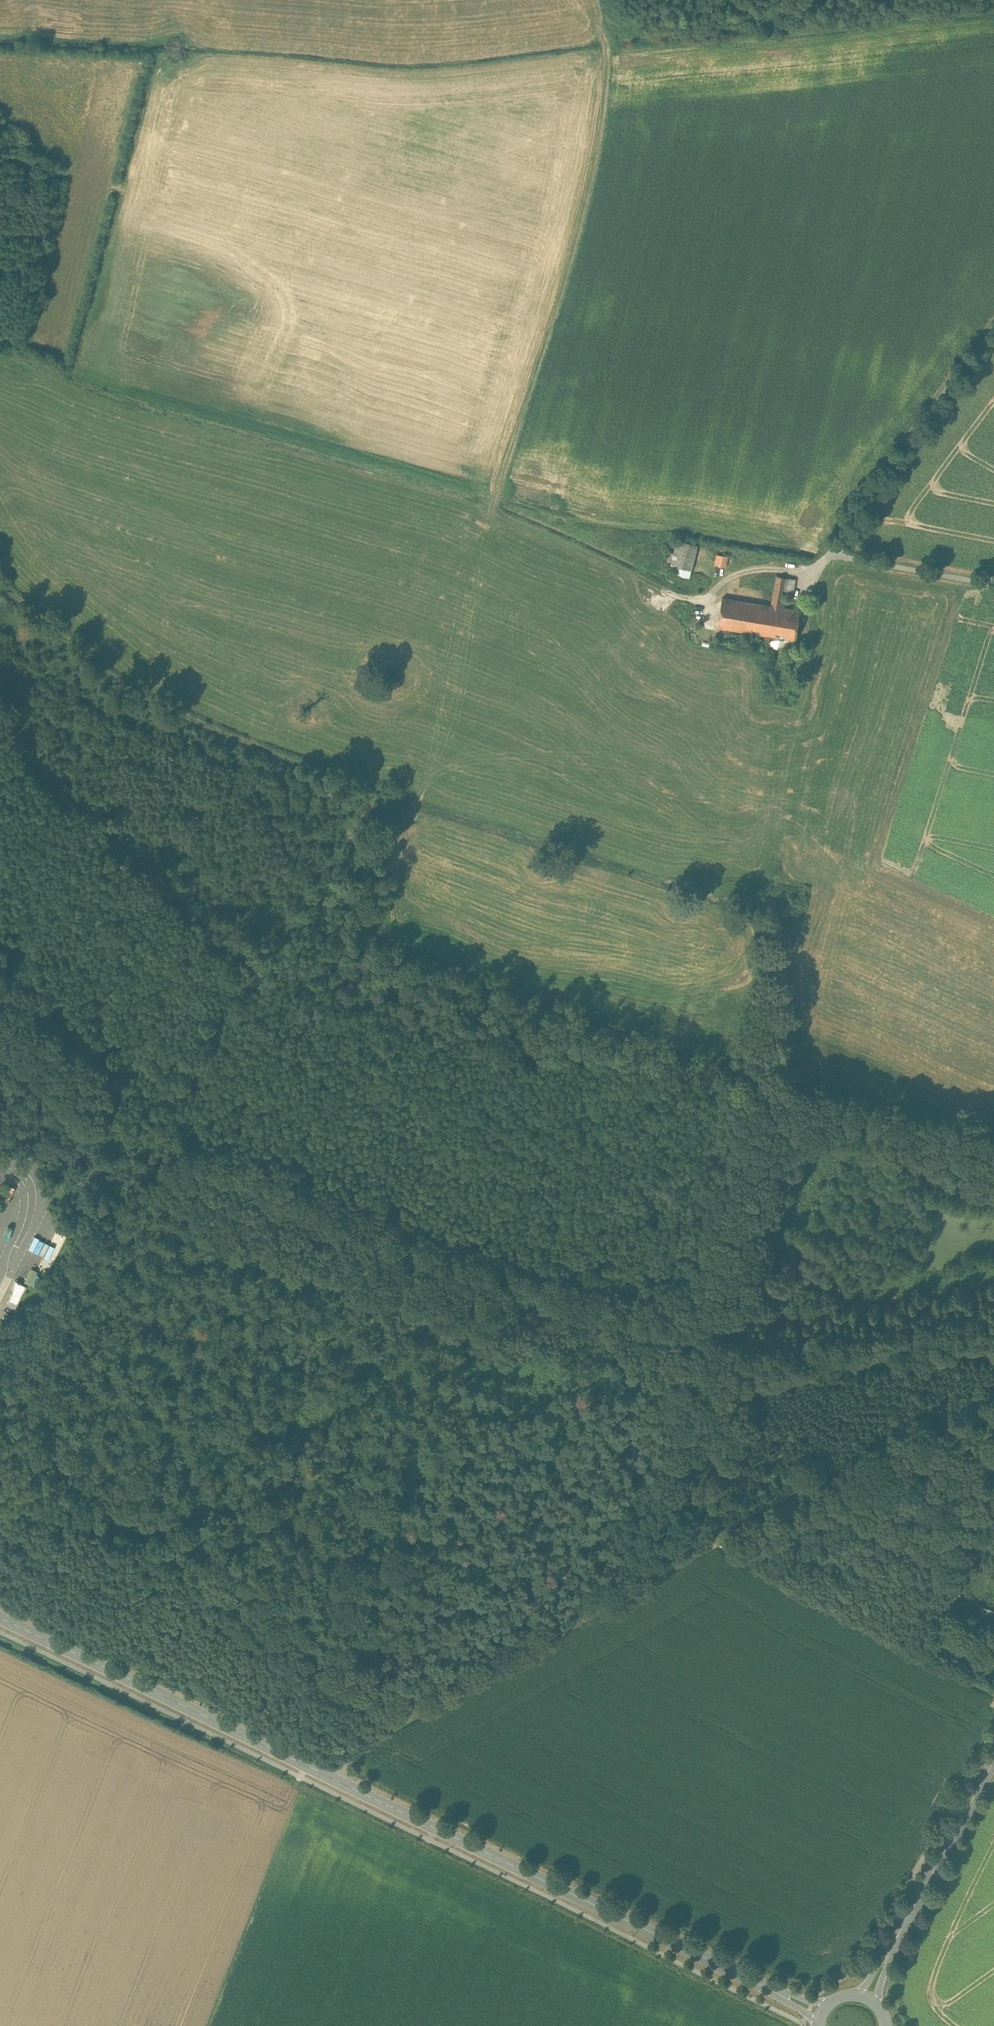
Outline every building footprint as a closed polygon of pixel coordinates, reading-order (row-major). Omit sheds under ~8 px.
[(682,541),(670,538),(664,563),(676,566),(682,541)] [(697,545),(682,541),(676,566),(691,570),(697,545)] [(727,556),(717,554),(715,565),(726,567),(727,556)] [(691,570),(676,566),(674,573),(689,577),(691,570)] [(775,636),(780,607),(780,604),(781,605),(783,595),(786,577),(776,576),(771,605),(722,597),(717,627),(771,636),(775,636)] [(796,579),(786,577),(783,595),(793,597),(796,579)] [(800,610),(780,607),(775,636),(771,636),(770,639),(779,641),(779,637),(795,640),(800,610)] [(779,641),(778,645),(794,648),(795,640),(779,637),(779,641)] [(36,1237),(30,1251),(52,1260),(58,1246),(36,1237)] [(36,1274),(32,1272),(26,1283),(31,1285),(36,1274)] [(26,1286),(15,1281),(12,1293),(8,1300),(17,1304),(26,1286)] [(17,1304),(8,1300),(6,1305),(16,1311),(19,1305),(17,1304)] [(988,1627),(979,1623),(976,1629),(989,1634),(991,1628),(988,1627)]
